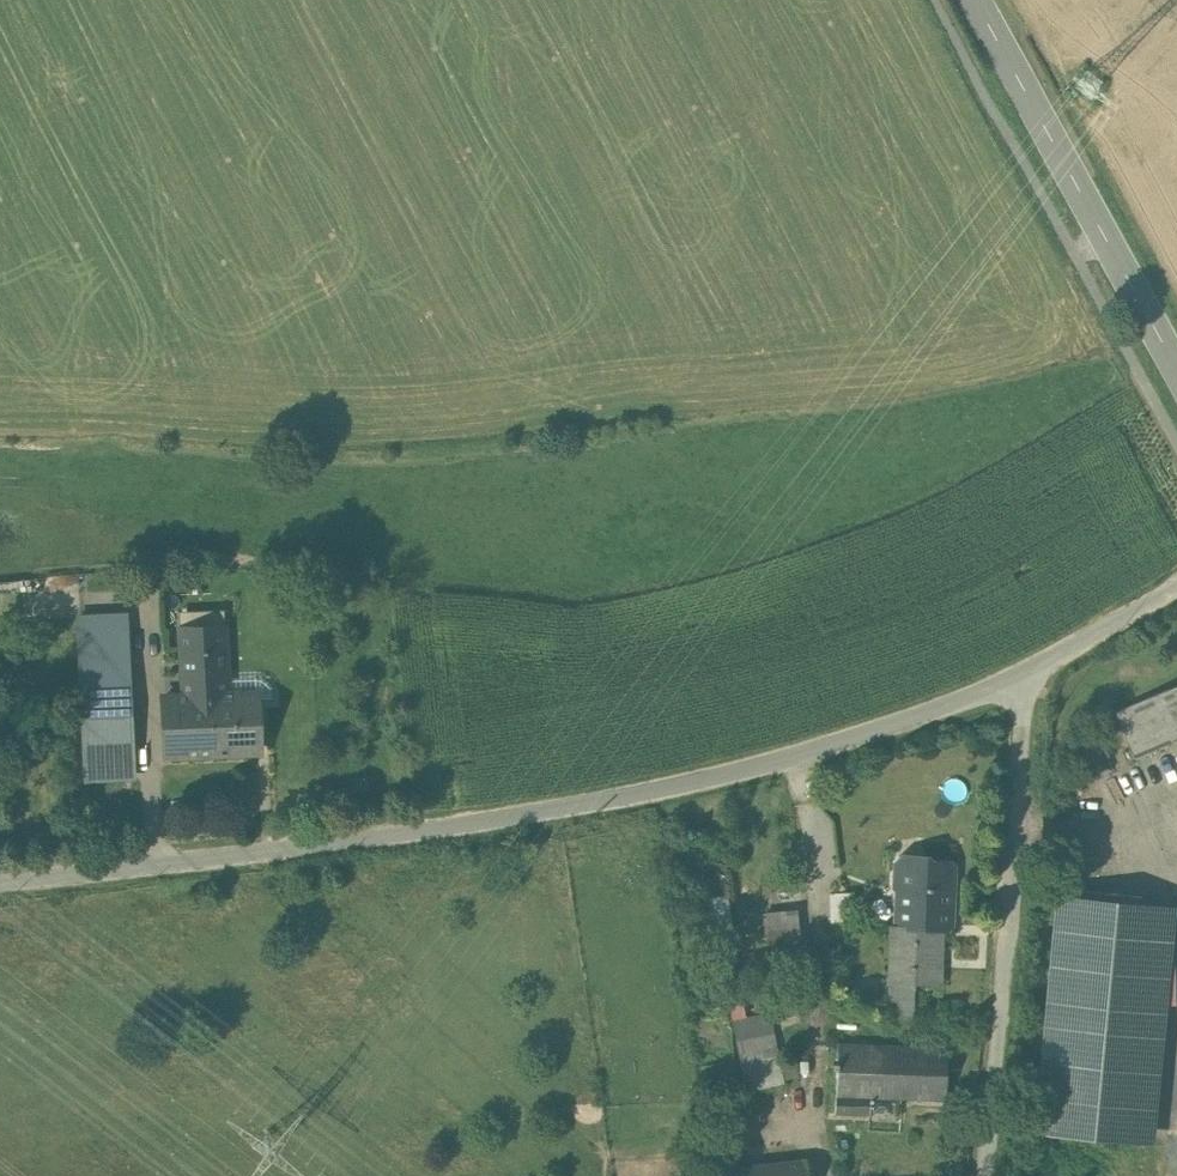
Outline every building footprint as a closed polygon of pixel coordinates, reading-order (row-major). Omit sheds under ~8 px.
[(82,780),(128,779),(121,612),(75,614),(82,780)] [(155,691),(158,756),(257,752),(254,687),(226,688),(223,620),(173,622),(177,690),(155,691)] [(1176,747),(1176,698),(1119,721),(1136,763),(1176,747)] [(956,855),(901,852),(897,916),(952,919),(956,855)] [(1176,902),(1176,897),(1064,885),(1040,1124),(1153,1136),(1176,902)] [(854,889),(832,892),(836,917),(858,914),(854,889)] [(797,906),(768,908),(770,940),(799,938),(797,906)] [(948,975),(952,919),(897,916),(894,972),(948,975)] [(889,982),(887,1017),(912,1018),(914,983),(889,982)] [(772,1009),(736,1019),(745,1049),(781,1039),(772,1009)] [(952,1044),(839,1039),(837,1087),(950,1092),(952,1044)] [(725,1163),(726,1175),(813,1175),(811,1157),(725,1163)]
